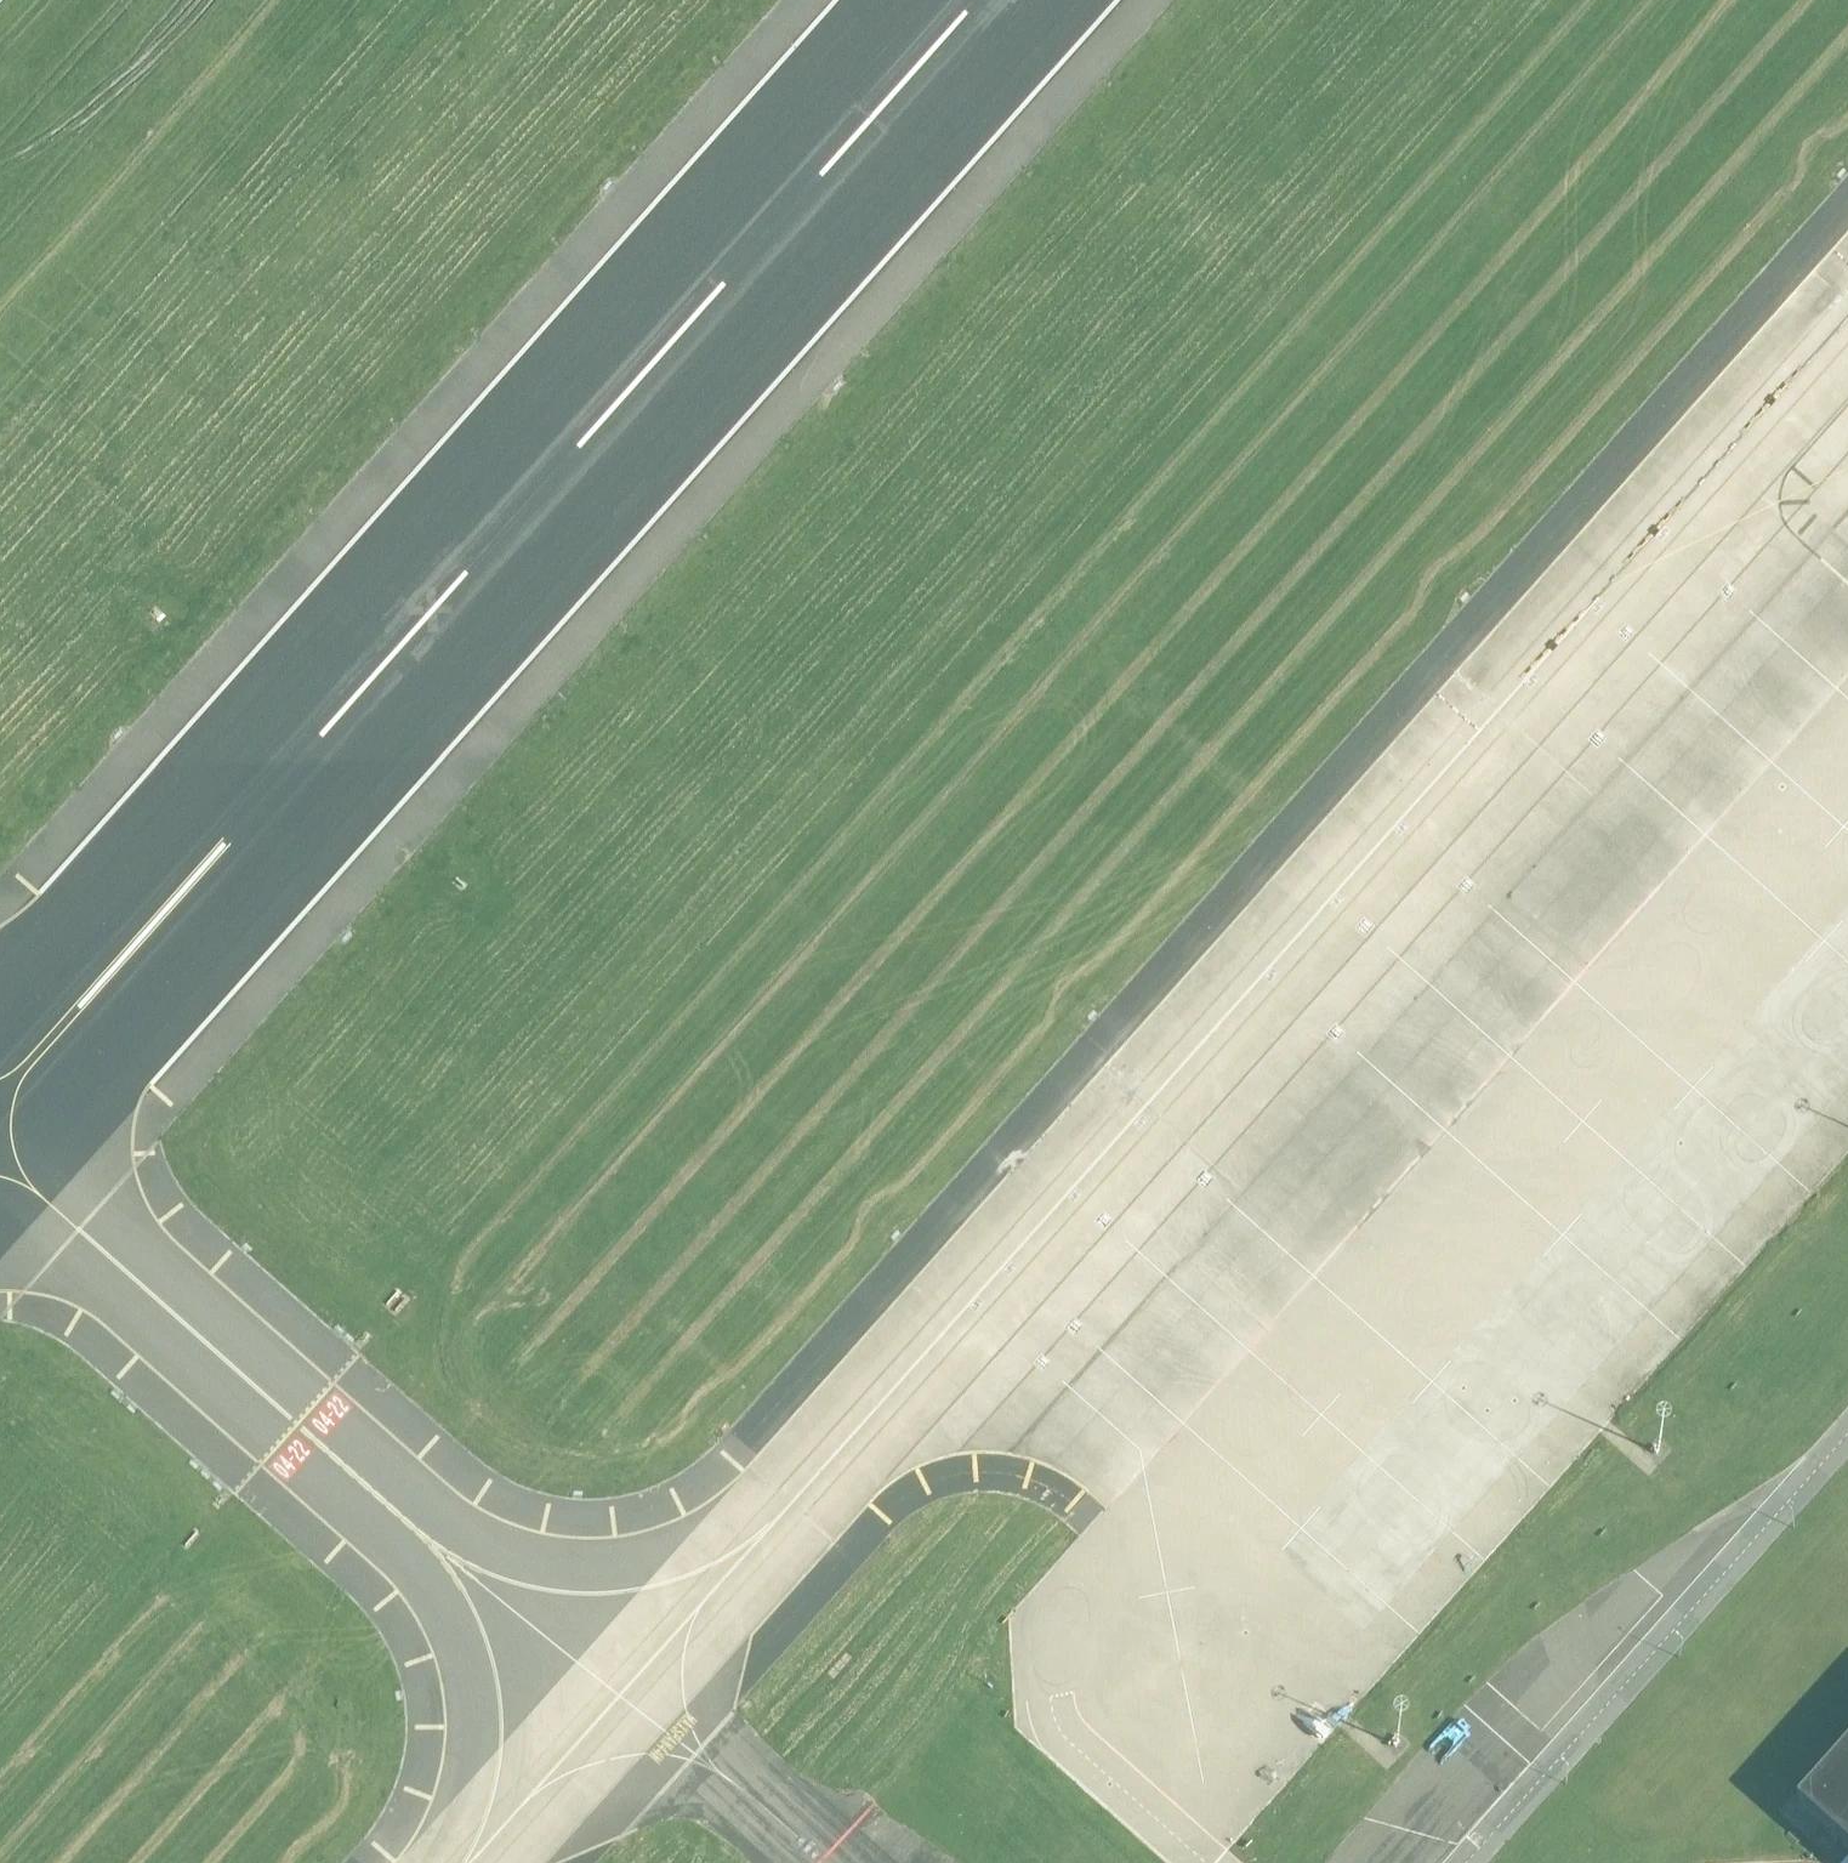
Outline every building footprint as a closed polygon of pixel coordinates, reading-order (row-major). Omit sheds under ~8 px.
[(1801,1811),(1847,1853),(1847,1758),(1801,1811)]
